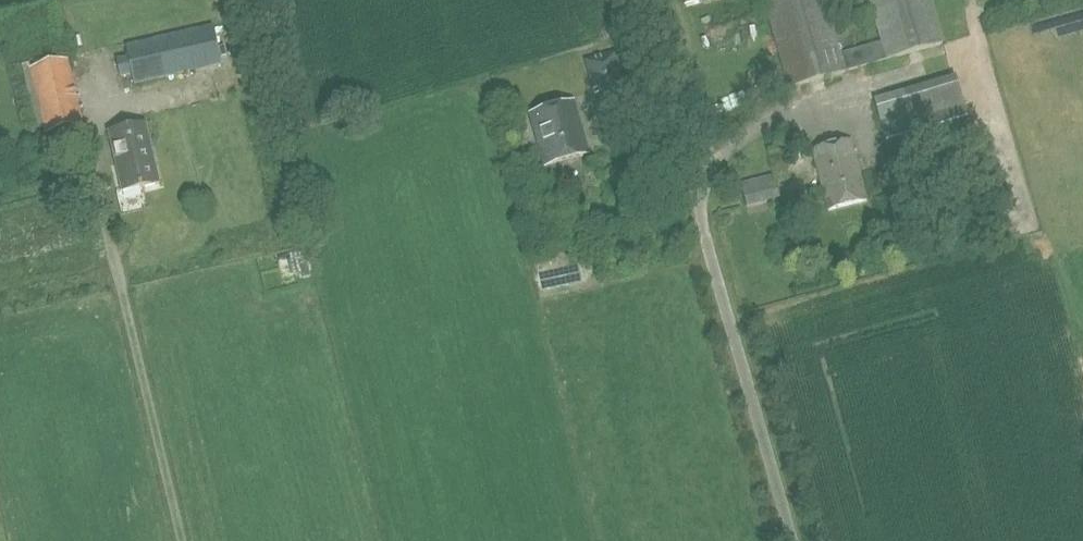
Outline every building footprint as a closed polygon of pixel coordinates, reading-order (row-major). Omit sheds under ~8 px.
[(944,44),(931,0),(871,0),(883,42),(841,53),(826,0),(765,0),(791,88),(944,44)] [(135,83),(222,63),(214,27),(127,46),(135,83)] [(597,106),(614,101),(612,96),(629,91),(617,51),(584,60),(597,106)] [(46,134),(84,125),(68,59),(30,68),(46,134)] [(890,155),(972,132),(956,76),(874,99),(890,155)] [(547,166),(587,154),(572,104),(532,116),(547,166)] [(122,192),(159,184),(146,124),(108,132),(122,192)] [(867,201),(851,139),(813,149),(823,189),(811,192),(813,199),(825,195),(829,210),(867,201)] [(746,207),(780,198),(774,176),(740,185),(746,207)]
